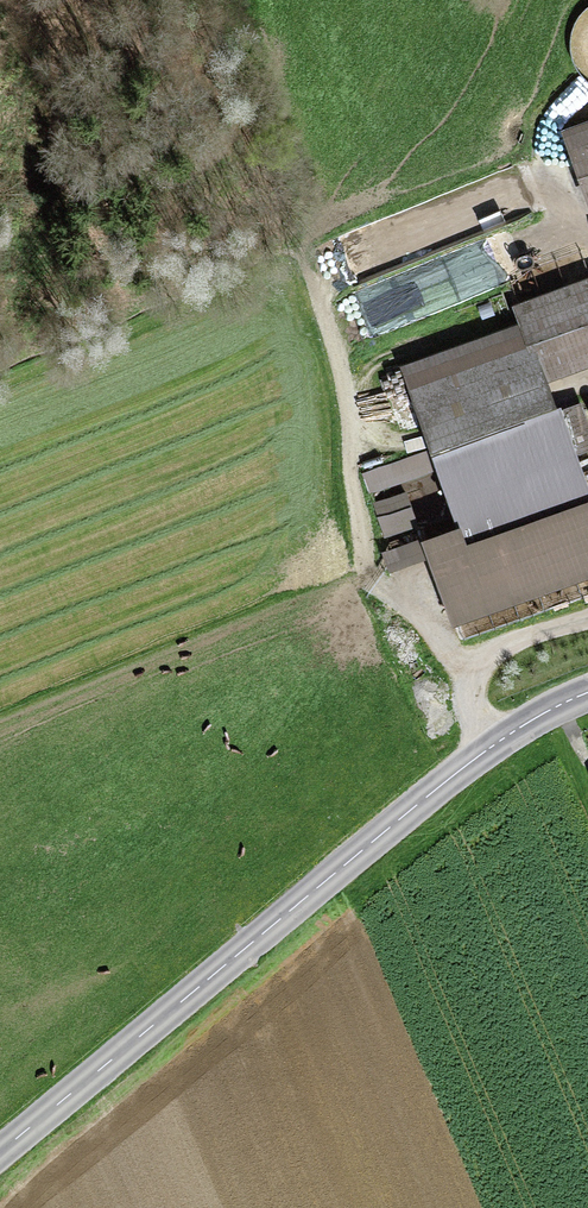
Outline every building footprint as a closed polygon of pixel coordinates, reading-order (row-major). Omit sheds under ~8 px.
[(581,11),(571,28),(569,47),(575,66),(587,80),(587,81),(587,5),(581,11)] [(560,128),(587,203),(587,118),(560,128)] [(427,556),(451,625),(587,576),(587,482),(577,451),(587,447),(587,422),(580,400),(561,407),(560,405),(557,406),(548,380),(587,366),(587,276),(512,303),(518,321),(399,363),(430,450),(362,474),(369,493),(436,469),(456,524),(381,550),(388,570),(427,556)] [(341,322),(351,322),(351,308),(341,307),(341,322)] [(417,525),(405,490),(372,502),(384,536),(417,525)]
